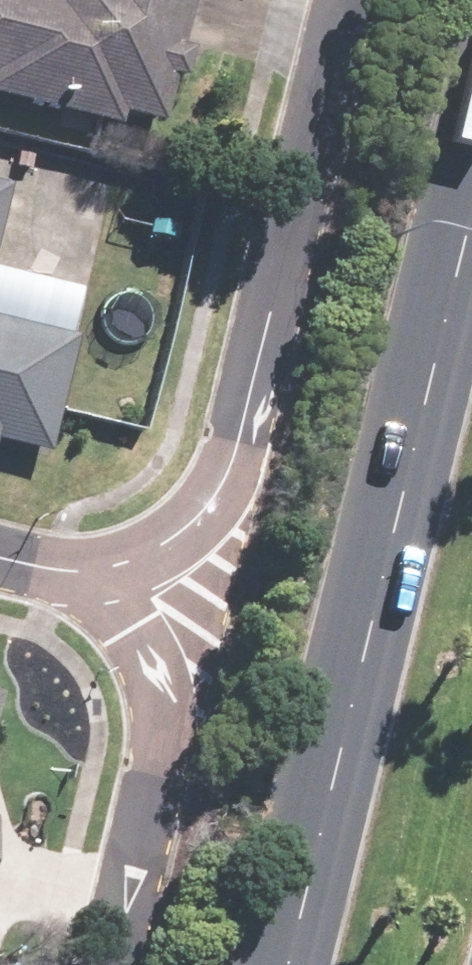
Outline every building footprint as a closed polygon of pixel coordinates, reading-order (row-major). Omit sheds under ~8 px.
[(52,116),(48,131),(86,140),(89,125),(150,140),(164,81),(173,83),(180,52),(171,50),(184,0),(0,0),(0,104),(52,116)] [(37,457),(67,340),(0,323),(0,447),(37,457)]
